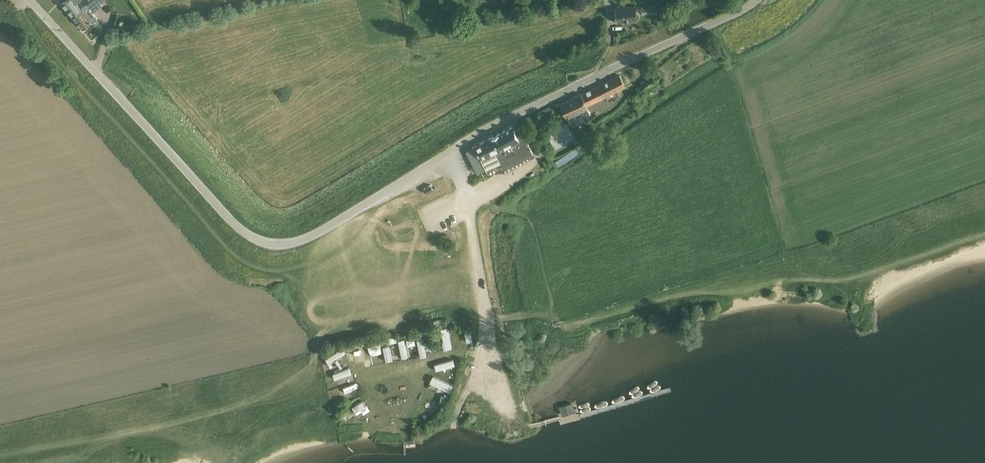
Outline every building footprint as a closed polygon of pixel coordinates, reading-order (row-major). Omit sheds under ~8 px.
[(80,9),(76,4),(82,0),(67,0),(61,4),(71,16),(80,9)] [(71,16),(82,29),(90,22),(91,24),(98,18),(93,13),(101,5),(100,3),(104,0),(91,0),(80,9),(71,16)] [(657,5),(641,5),(642,14),(657,14),(657,5)] [(635,6),(614,9),(616,23),(636,20),(635,6)] [(590,113),(609,103),(608,101),(619,96),(616,90),(625,85),(620,75),(580,94),(587,107),(590,113)] [(641,84),(636,88),(639,94),(646,90),(646,89),(656,83),(652,76),(641,83),(641,84)] [(560,104),(567,117),(568,116),(571,123),(590,114),(590,113),(587,107),(580,94),(560,104)] [(551,136),(548,137),(555,149),(575,137),(565,121),(548,131),(551,136)] [(486,169),(501,162),(504,167),(532,152),(525,139),(527,138),(521,127),(514,130),(512,127),(491,137),(474,146),(486,169)] [(426,193),(433,190),(430,185),(423,189),(426,193)] [(449,333),(441,335),(445,349),(453,347),(449,333)] [(423,338),(416,340),(421,358),(428,356),(423,338)] [(399,340),(402,357),(408,356),(405,339),(399,340)] [(383,348),(376,348),(377,363),(385,362),(383,348)] [(434,364),(436,370),(456,365),(454,359),(434,364)] [(350,368),(334,372),(335,378),(352,374),(350,368)] [(433,376),(430,383),(451,392),(454,384),(433,376)] [(433,396),(428,400),(436,411),(441,408),(433,396)]
